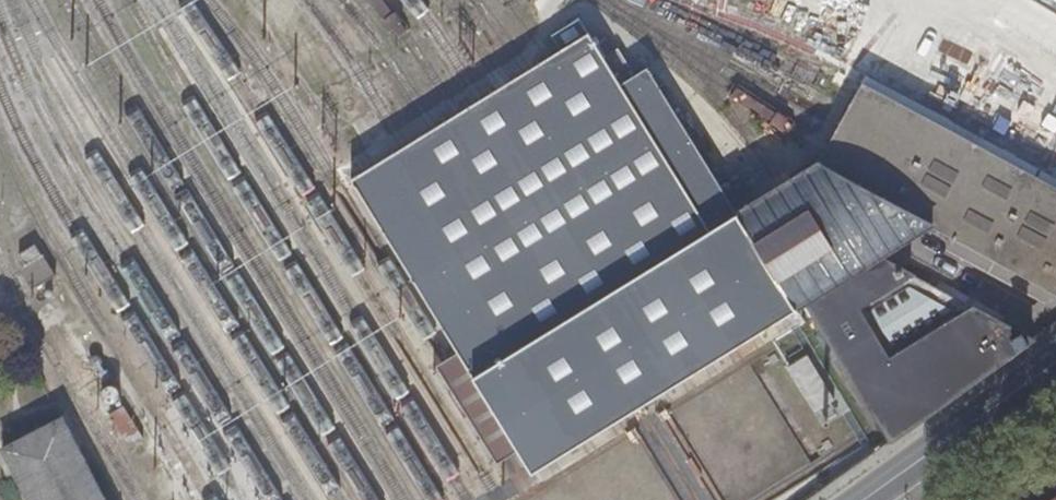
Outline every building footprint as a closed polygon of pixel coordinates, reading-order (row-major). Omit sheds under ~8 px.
[(1055,13),(1055,0),(1034,0),(1055,13)] [(851,82),(842,99),(829,122),(816,145),(809,158),(775,179),(726,210),(633,64),(619,71),(597,37),(584,43),(566,18),(542,34),(551,50),(540,57),(521,68),(498,82),(475,97),(449,113),(432,124),(401,143),(363,166),(342,180),(519,466),(794,298),(880,438),(1022,337),(869,253),(919,221),(1055,295),(1055,192),(851,82)] [(35,241),(13,253),(31,286),(53,274),(35,241)] [(813,418),(832,408),(805,353),(786,363),(813,418)] [(65,423),(7,453),(31,499),(105,499),(65,423)]
